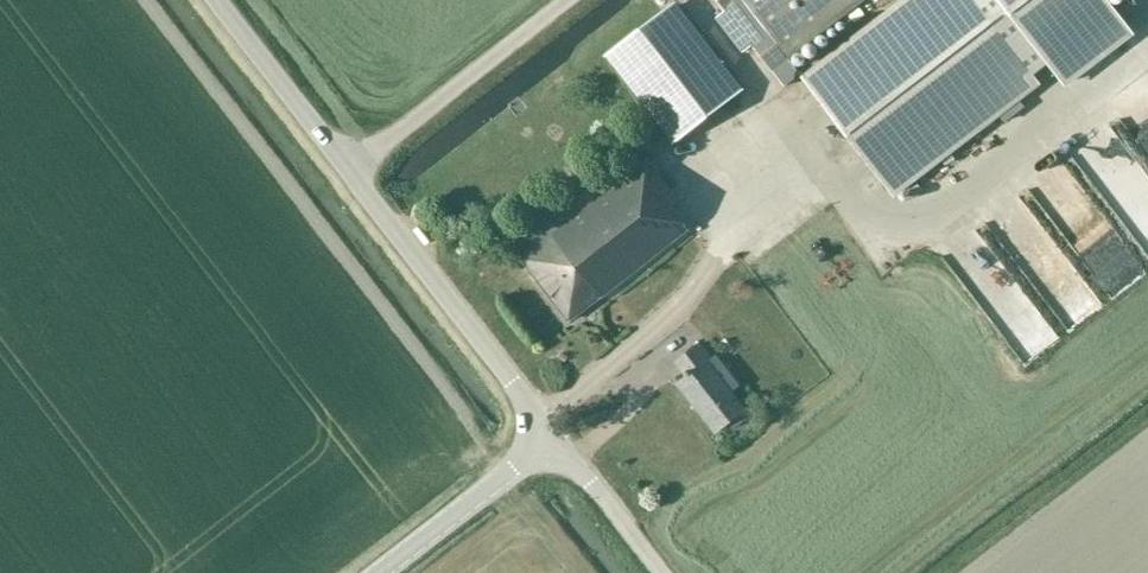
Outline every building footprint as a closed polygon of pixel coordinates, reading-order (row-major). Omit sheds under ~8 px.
[(726,11),(717,17),(744,51),(752,45),(784,86),(795,79),(797,69),(786,55),(788,54),(858,0),(718,0),(726,11)] [(1062,85),(1134,29),(1113,0),(904,0),(801,76),(894,198),(1041,84),(1034,75),(1047,65),(1062,85)] [(609,55),(675,141),(744,88),(678,2),(609,55)] [(676,197),(665,183),(648,160),(608,191),(596,174),(523,229),(536,246),(521,257),(571,319),(690,227),(670,202),(676,197)] [(760,340),(767,353),(782,345),(776,332),(760,340)] [(702,342),(676,362),(687,376),(678,383),(716,432),(730,422),(734,427),(746,418),(742,412),(747,408),(734,391),(733,390),(709,359),(713,356),(702,342)]
